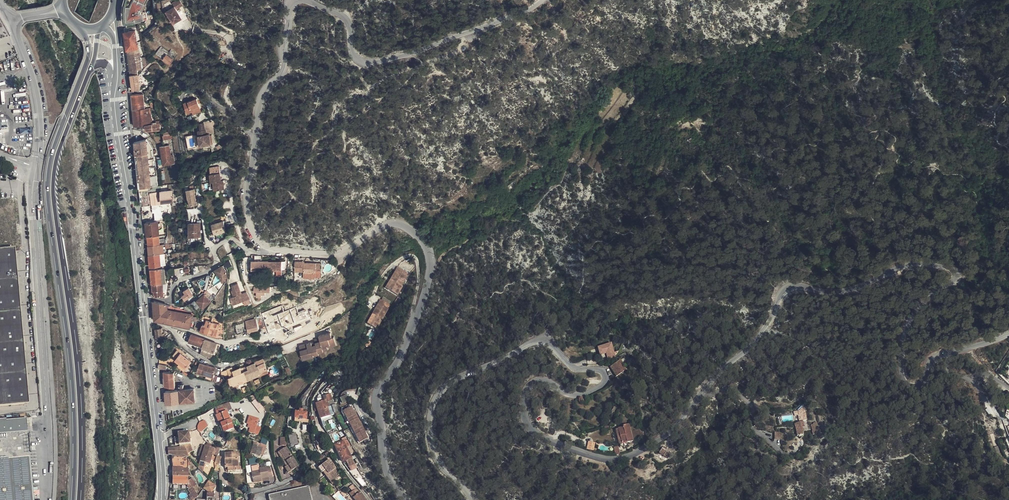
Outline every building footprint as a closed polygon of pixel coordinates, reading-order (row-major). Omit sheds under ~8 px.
[(122,1),(124,30),(136,28),(157,24),(154,0),(122,0),(122,1)] [(181,0),(174,0),(172,1),(174,5),(166,10),(173,23),(181,18),(177,9),(184,5),(181,0)] [(136,28),(124,30),(130,73),(138,72),(137,69),(141,68),(136,28)] [(163,57),(166,53),(168,50),(162,46),(157,53),(163,57)] [(173,58),(166,53),(163,57),(170,63),(173,58)] [(138,72),(130,73),(132,82),(128,83),(129,92),(133,91),(133,88),(140,87),(139,85),(139,79),(138,72)] [(140,96),(129,97),(132,128),(142,127),(143,133),(158,132),(157,125),(149,126),(147,109),(142,109),(140,96)] [(190,113),(197,111),(198,111),(194,99),(181,104),(185,115),(190,113)] [(208,147),(207,138),(206,137),(203,138),(203,133),(195,134),(197,149),(208,147)] [(164,135),(163,135),(163,142),(169,141),(169,138),(173,138),(172,134),(169,134),(164,135)] [(151,138),(135,141),(139,187),(158,185),(153,152),(151,138)] [(161,156),(157,156),(158,167),(163,167),(163,164),(173,164),(172,155),(170,155),(169,145),(161,146),(161,156)] [(210,184),(211,189),(211,192),(220,191),(220,182),(217,182),(216,169),(206,170),(207,176),(207,181),(207,184),(210,184)] [(191,205),(199,203),(195,187),(187,188),(191,205)] [(174,190),(160,191),(160,196),(161,195),(161,203),(174,203),(175,195),(174,190)] [(150,192),(140,193),(140,203),(151,202),(150,192)] [(146,222),(147,237),(151,237),(158,236),(159,236),(158,231),(162,231),(162,223),(158,223),(157,221),(152,221),(146,222)] [(220,224),(209,227),(211,236),(222,233),(220,224)] [(196,225),(185,226),(185,240),(196,239),(196,225)] [(151,237),(147,237),(147,243),(148,246),(159,245),(158,236),(151,237)] [(159,245),(148,246),(149,255),(162,254),(162,244),(159,245)] [(0,252),(0,408),(28,405),(15,251),(0,252)] [(162,254),(149,255),(149,263),(153,262),(153,261),(155,261),(155,259),(159,258),(159,261),(163,260),(162,254)] [(153,262),(149,263),(150,267),(163,265),(163,260),(159,261),(159,258),(155,259),(155,261),(153,261),(153,262)] [(248,263),(248,272),(257,272),(257,269),(265,269),(265,278),(270,278),(270,272),(277,272),(277,265),(265,265),(265,263),(248,263)] [(317,279),(317,271),(312,271),(312,266),(302,266),(302,268),(300,268),(300,265),(291,264),(290,274),(299,275),(299,278),(306,278),(306,276),(311,277),(311,279),(317,279)] [(160,268),(150,269),(151,273),(151,284),(161,283),(160,272),(160,269),(160,268)] [(221,282),(222,280),(222,275),(219,268),(212,273),(218,284),(221,282)] [(394,272),(381,293),(394,300),(399,291),(398,290),(405,279),(394,272)] [(161,283),(151,284),(152,297),(165,296),(164,283),(161,283)] [(257,291),(257,296),(262,296),(262,292),(271,291),(271,285),(254,286),(254,291),(257,291)] [(191,286),(183,289),(186,298),(194,295),(191,286)] [(244,302),(242,295),(237,297),(236,297),(234,292),(235,291),(233,287),(228,289),(229,293),(228,293),(229,299),(227,300),(229,308),(244,302)] [(201,297),(193,303),(199,310),(206,304),(201,297)] [(167,309),(166,304),(153,301),(154,319),(193,328),(195,317),(168,310),(167,309)] [(371,320),(366,330),(374,334),(387,310),(377,305),(369,318),(371,320)] [(303,319),(299,308),(279,315),(283,326),(303,319)] [(252,323),(255,332),(276,327),(274,318),(252,323)] [(214,322),(203,320),(202,325),(199,325),(198,332),(214,335),(215,328),(213,328),(214,322)] [(252,323),(252,322),(231,328),(233,338),(246,334),(247,336),(250,336),(249,334),(255,332),(252,323)] [(308,348),(307,346),(307,345),(294,349),(298,362),(306,360),(306,358),(314,355),(320,354),(318,350),(328,347),(328,349),(333,347),(331,340),(328,340),(327,335),(315,339),(315,341),(317,346),(312,348),(312,347),(308,348)] [(185,345),(198,349),(200,342),(185,337),(184,341),(186,342),(185,345)] [(209,355),(212,347),(200,342),(198,349),(197,350),(209,355)] [(600,355),(606,353),(609,360),(617,357),(612,342),(598,347),(600,355)] [(223,348),(221,348),(222,355),(234,354),(233,347),(223,348)] [(176,364),(182,368),(187,360),(172,351),(168,357),(172,359),(171,361),(176,364)] [(238,374),(242,383),(255,378),(254,376),(263,372),(258,361),(250,365),(250,366),(243,369),(244,371),(238,374)] [(621,362),(609,371),(613,378),(626,369),(621,362)] [(192,374),(201,377),(201,374),(208,377),(211,369),(195,364),(192,374)] [(235,386),(242,383),(238,374),(237,374),(236,372),(235,370),(228,373),(226,370),(222,372),(225,380),(223,381),(226,387),(235,383),(235,386)] [(222,372),(215,375),(217,384),(223,381),(225,380),(222,372)] [(159,374),(159,389),(170,390),(169,376),(159,374)] [(305,392),(303,391),(292,406),(296,408),(300,401),(298,400),(305,392)] [(160,406),(179,405),(179,398),(173,398),(173,393),(160,394),(160,406)] [(251,401),(248,404),(247,405),(261,423),(264,417),(251,401)] [(317,403),(312,404),(311,409),(313,417),(318,431),(325,429),(323,421),(326,420),(326,419),(322,406),(318,407),(317,403)] [(611,404),(608,410),(612,412),(614,407),(615,407),(616,404),(612,403),(612,404),(611,404)] [(336,417),(345,433),(347,432),(338,416),(347,411),(346,408),(337,413),(336,417)] [(350,440),(354,448),(363,443),(360,436),(361,436),(351,416),(351,417),(347,411),(338,416),(347,432),(351,440),(350,440)] [(220,412),(213,415),(214,418),(212,419),(215,428),(218,427),(219,431),(218,431),(220,436),(229,432),(223,415),(221,415),(220,412)] [(301,424),(302,412),(299,412),(298,415),(295,415),(295,417),(293,417),(290,417),(289,426),(295,426),(295,423),(301,424)] [(799,427),(799,419),(797,420),(795,420),(791,421),(791,433),(795,433),(795,431),(797,432),(797,427),(799,427)] [(27,433),(26,420),(6,422),(6,420),(0,421),(0,435),(27,433)] [(811,424),(813,434),(820,432),(818,423),(811,424)] [(200,425),(195,427),(194,428),(193,429),(193,430),(193,432),(193,433),(194,434),(196,436),(202,430),(200,425)] [(623,430),(616,431),(618,446),(621,446),(621,449),(627,449),(626,444),(631,443),(629,426),(623,427),(623,430)] [(247,429),(245,436),(253,439),(257,432),(247,429)] [(1008,429),(1008,430),(1000,433),(1003,444),(1008,442),(1008,429)] [(347,432),(345,433),(353,448),(354,448),(350,440),(351,440),(347,432)] [(0,435),(0,499),(33,499),(29,455),(29,433),(27,433),(0,435)] [(169,451),(162,452),(163,459),(165,459),(173,460),(176,460),(182,460),(183,460),(186,463),(188,461),(185,457),(183,458),(182,456),(189,454),(185,447),(184,440),(186,440),(185,435),(172,437),(172,440),(173,448),(174,448),(174,451),(169,451)] [(326,439),(330,447),(335,444),(332,436),(328,438),(326,439)] [(290,438),(282,439),(285,451),(292,449),(290,438)] [(587,449),(594,450),(595,443),(589,441),(587,449)] [(314,454),(320,452),(318,444),(311,448),(314,454)] [(347,461),(338,445),(337,446),(340,451),(346,462),(347,461)] [(254,460),(255,458),(257,451),(254,450),(254,448),(248,446),(246,454),(248,455),(247,458),(254,460)] [(340,451),(337,446),(329,450),(333,458),(337,466),(346,462),(340,451)] [(204,447),(203,447),(202,450),(211,453),(209,458),(210,458),(214,449),(210,449),(207,448),(205,448),(204,448),(204,447)] [(666,449),(662,447),(658,455),(666,460),(670,455),(664,451),(666,449)] [(211,453),(202,450),(197,449),(196,454),(199,455),(194,469),(199,471),(200,467),(204,468),(208,458),(209,458),(211,453)] [(282,477),(289,473),(291,470),(279,452),(273,456),(283,470),(280,472),(279,472),(282,477)] [(271,458),(280,472),(283,470),(273,456),(271,458)] [(232,457),(219,458),(219,472),(222,472),(222,476),(235,475),(235,470),(233,470),(232,457)] [(182,474),(182,461),(175,461),(174,461),(169,460),(166,460),(167,472),(169,472),(169,474),(182,474)] [(334,481),(323,465),(312,473),(315,477),(317,476),(326,489),(329,487),(328,486),(334,481)] [(261,471),(253,473),(253,474),(245,475),(247,486),(256,484),(255,482),(263,481),(266,480),(265,472),(261,473),(261,471)] [(186,483),(182,486),(184,489),(186,492),(190,489),(186,483)] [(206,495),(205,494),(208,490),(201,485),(197,493),(200,495),(205,498),(205,499),(207,499),(206,495)] [(186,492),(184,489),(182,491),(184,494),(182,495),(186,499),(191,499),(186,492)] [(303,490),(288,493),(262,498),(263,499),(305,499),(303,490)]
